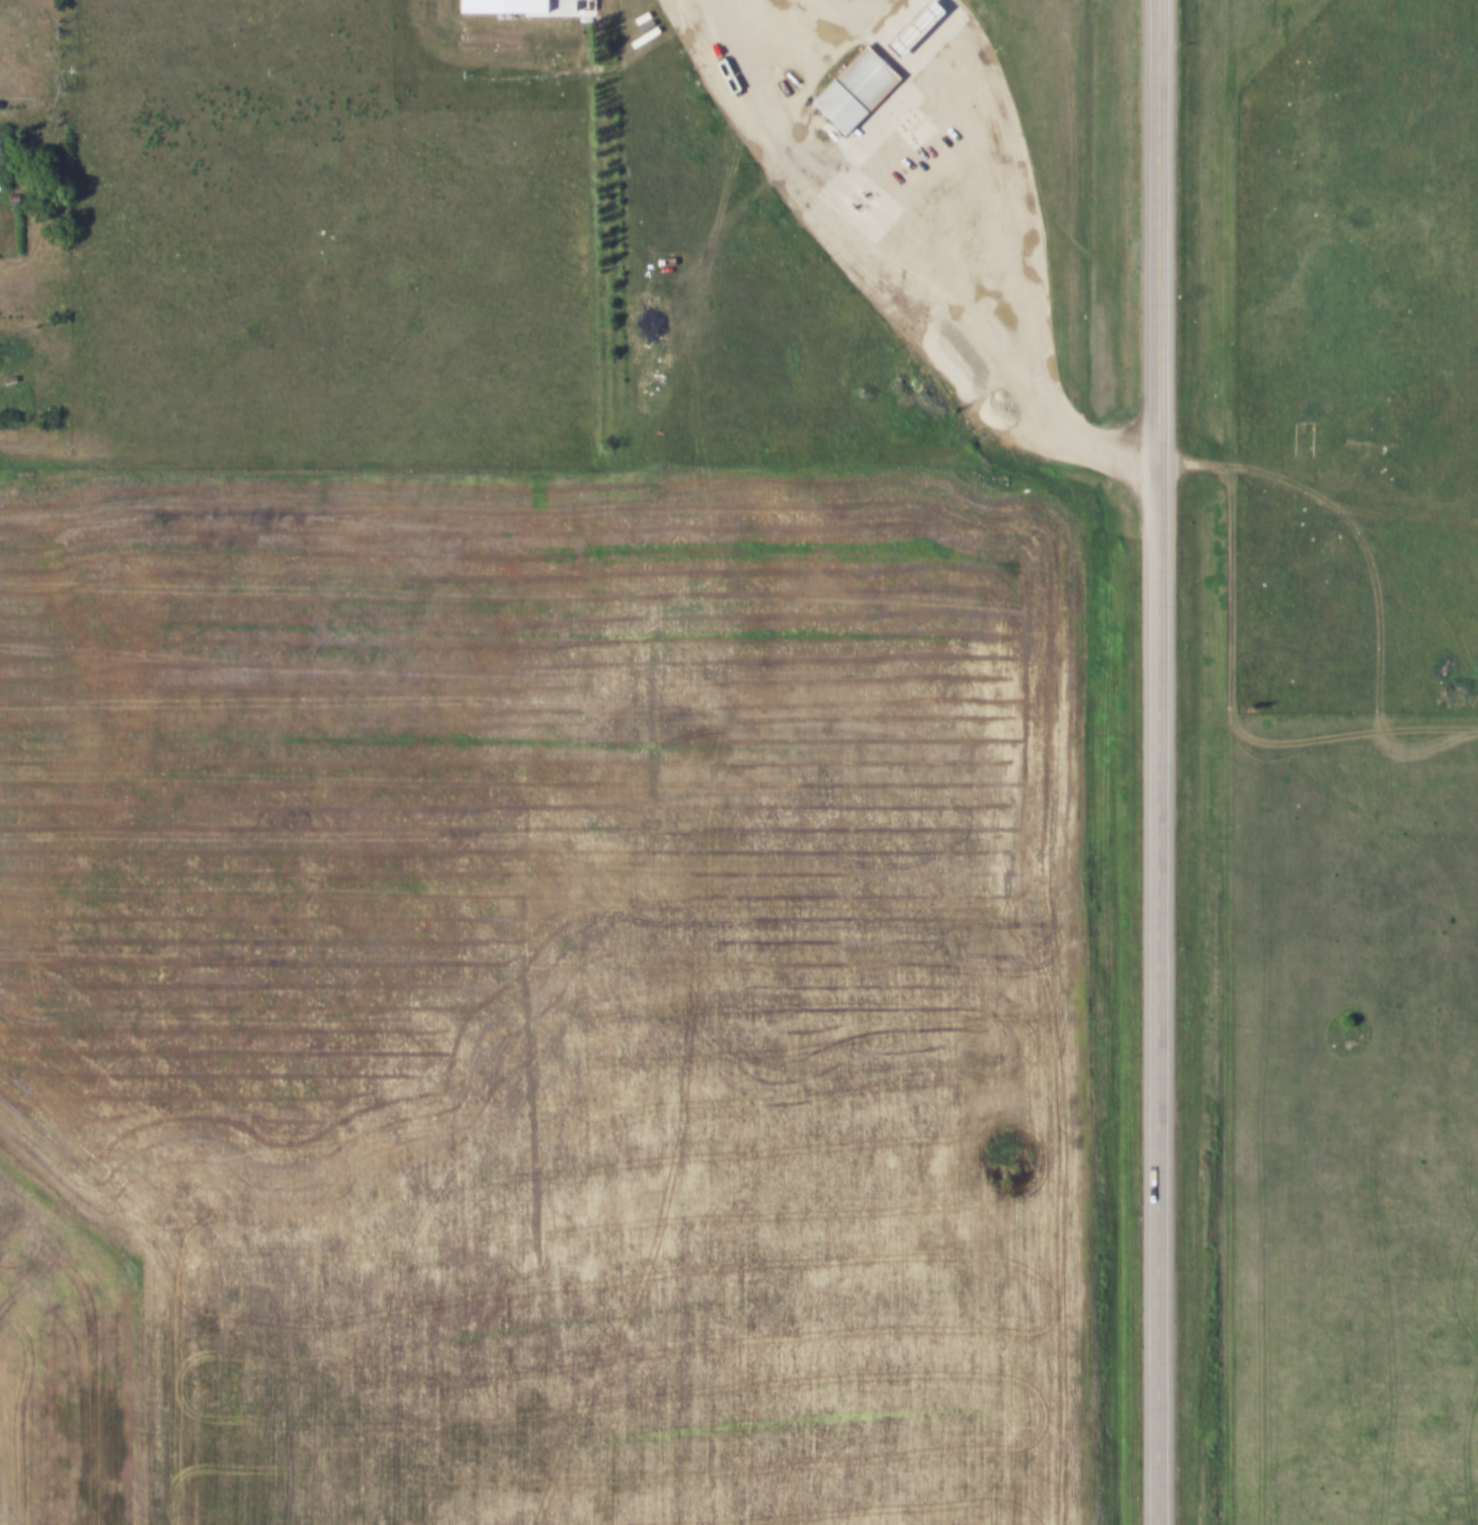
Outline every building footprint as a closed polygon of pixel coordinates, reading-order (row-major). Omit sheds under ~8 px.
[(880,41),(919,0),(931,0),(939,7),(894,54),(880,41)] [(860,42),(894,75),(840,132),(805,98),(860,42)] [(3,193),(13,193),(13,201),(3,201),(3,193)] [(12,382),(0,385),(0,377),(9,374),(12,382)]
